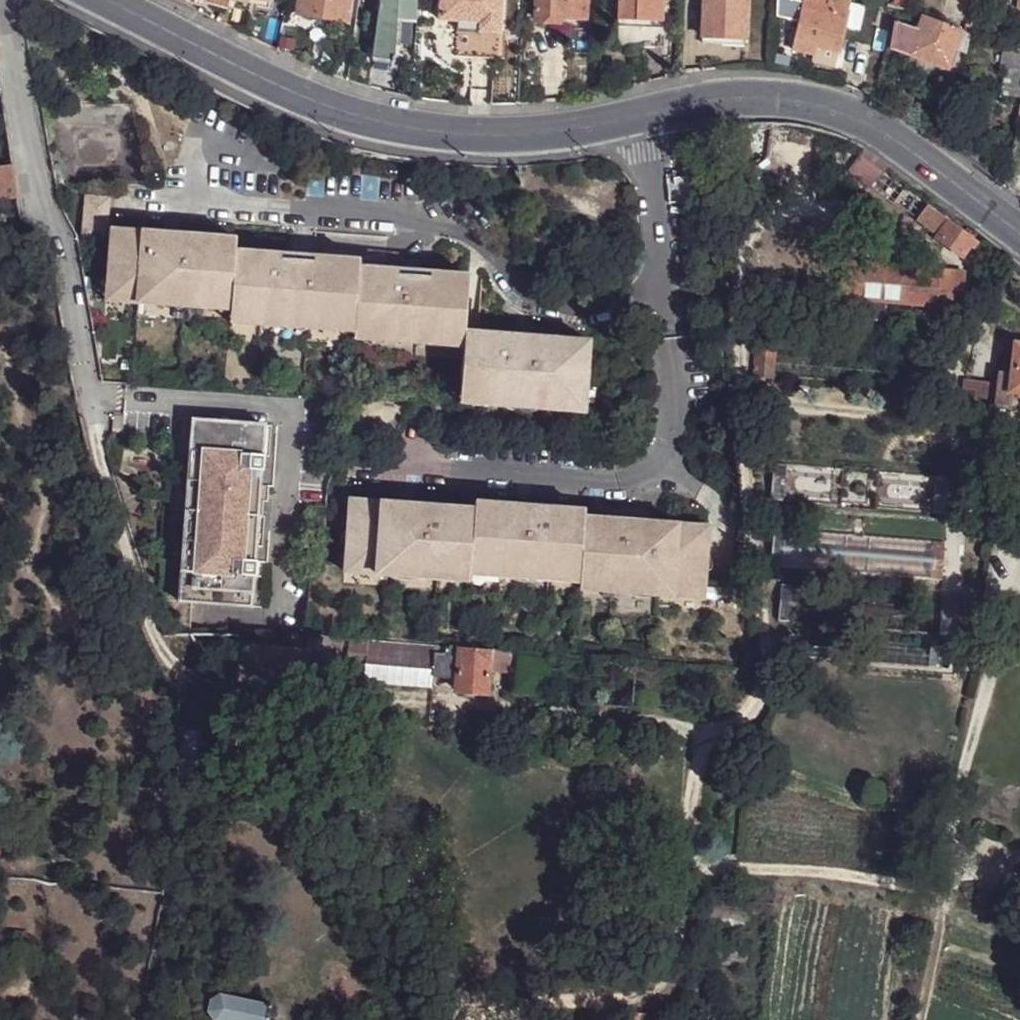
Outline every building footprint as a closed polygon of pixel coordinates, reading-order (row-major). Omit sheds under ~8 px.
[(298,14),(347,20),(350,0),(300,0),(298,14)] [(396,60),(399,0),(381,0),(375,47),(373,53),(373,58),(396,60)] [(501,32),(503,0),(442,0),(441,19),(460,20),(481,22),(480,30),(501,32)] [(538,18),(540,18),(540,23),(564,23),(564,18),(588,19),(589,0),(538,0),(538,18)] [(618,18),(643,19),(644,26),(662,27),(664,0),(619,0),(618,18)] [(702,36),(743,38),(745,0),(704,0),(702,36)] [(774,13),(801,19),(805,0),(775,0),(774,13)] [(812,0),(805,0),(801,19),(795,47),(815,52),(818,44),(841,50),(850,9),(845,7),(812,0)] [(909,0),(896,0),(895,5),(908,8),(909,0)] [(927,59),(928,54),(949,62),(954,47),(961,28),(923,15),(908,8),(897,47),(927,59)] [(282,25),(284,17),(267,15),(261,42),(278,50),(282,25)] [(643,19),(618,18),(617,45),(661,47),(662,27),(644,26),(643,19)] [(459,29),(480,30),(481,22),(460,20),(459,29)] [(297,27),(282,25),(278,50),(296,59),(298,46),(294,45),(297,27)] [(967,53),(970,32),(961,28),(954,47),(967,53)] [(503,32),(501,32),(480,30),(459,29),(457,57),(501,59),(503,32)] [(1006,46),(1002,68),(1006,68),(1002,94),(1019,97),(1019,48),(1006,46)] [(395,66),(396,60),(373,58),(373,53),(368,52),(367,58),(368,62),(371,65),(395,66)] [(939,234),(949,222),(862,153),(852,167),(937,236),(939,234)] [(11,165),(0,167),(0,202),(16,199),(11,165)] [(113,197),(90,195),(87,235),(110,237),(113,197)] [(974,241),(949,222),(939,234),(937,236),(962,257),(974,241)] [(240,237),(116,228),(111,293),(236,302),(240,250),(240,237)] [(365,258),(240,250),(236,302),(235,309),(360,318),(364,266),(365,258)] [(842,296),(861,298),(864,261),(845,260),(842,296)] [(864,261),(861,298),(901,302),(905,266),(864,261)] [(473,274),(364,266),(360,318),(359,328),(469,335),(469,329),(473,274)] [(905,266),(901,302),(961,309),(964,273),(905,266)] [(236,302),(111,293),(110,300),(235,309),(236,302)] [(360,318),(235,309),(234,319),(359,328),(360,318)] [(359,328),(359,335),(469,343),(469,335),(359,328)] [(594,338),(469,329),(469,335),(469,343),(465,394),(590,403),(594,338)] [(994,388),(991,407),(1010,409),(1014,391),(1019,392),(1019,347),(1014,346),(1009,375),(997,374),(994,388)] [(773,372),(774,349),(756,348),(754,373),(771,375),(773,372)] [(775,348),(774,349),(773,372),(900,380),(901,358),(775,348)] [(991,407),(994,388),(974,384),(969,418),(989,421),(991,407)] [(590,403),(465,394),(464,401),(589,410),(590,403)] [(190,422),(178,603),(191,604),(203,423),(190,422)] [(263,426),(203,423),(191,604),(250,608),(252,578),(255,578),(256,562),(253,562),(259,472),(262,472),(263,457),(260,456),(263,426)] [(378,499),(347,496),(341,563),(466,573),(466,570),(471,506),(440,504),(439,508),(425,507),(424,518),(392,516),(393,505),(378,504),(378,499)] [(504,501),(472,498),(471,506),(466,570),(577,578),(582,514),(582,507),(550,505),(550,510),(536,508),(535,517),(517,516),(518,507),(504,506),(504,501)] [(440,504),(378,499),(378,504),(393,505),(392,516),(424,518),(425,507),(439,508),(440,504)] [(550,505),(504,501),(504,506),(518,507),(517,516),(535,517),(536,508),(550,510),(550,505)] [(614,517),(582,514),(577,578),(577,582),(701,592),(707,524),(674,522),(674,527),(660,526),(659,536),(627,534),(628,523),(614,522),(614,517)] [(674,522),(614,517),(614,522),(628,523),(627,534),(659,536),(660,526),(674,527),(674,522)] [(942,572),(944,541),(775,531),(773,562),(942,572)] [(341,563),(342,568),(466,577),(466,573),(341,563)] [(466,570),(466,573),(577,582),(577,578),(466,570)] [(577,582),(577,586),(701,596),(701,592),(577,582)] [(309,637),(307,651),(311,652),(311,661),(332,662),(334,639),(311,638),(309,637)] [(369,643),(351,640),(349,662),(368,664),(369,643)] [(435,646),(369,643),(368,664),(366,684),(432,689),(433,676),(435,646)] [(307,651),(238,646),(235,646),(233,681),(308,687),(311,661),(311,652),(307,651)] [(435,646),(433,676),(451,676),(452,673),(458,673),(460,648),(435,646)] [(458,673),(457,691),(487,694),(489,663),(490,651),(460,648),(458,673)] [(514,652),(490,651),(489,663),(512,665),(514,652)] [(865,795),(880,798),(882,785),(867,783),(865,795)] [(223,995),(220,993),(208,1000),(206,1010),(212,1019),(268,1019),(271,1006),(223,995)] [(637,1013),(623,1011),(621,1019),(636,1019),(637,1013)]
